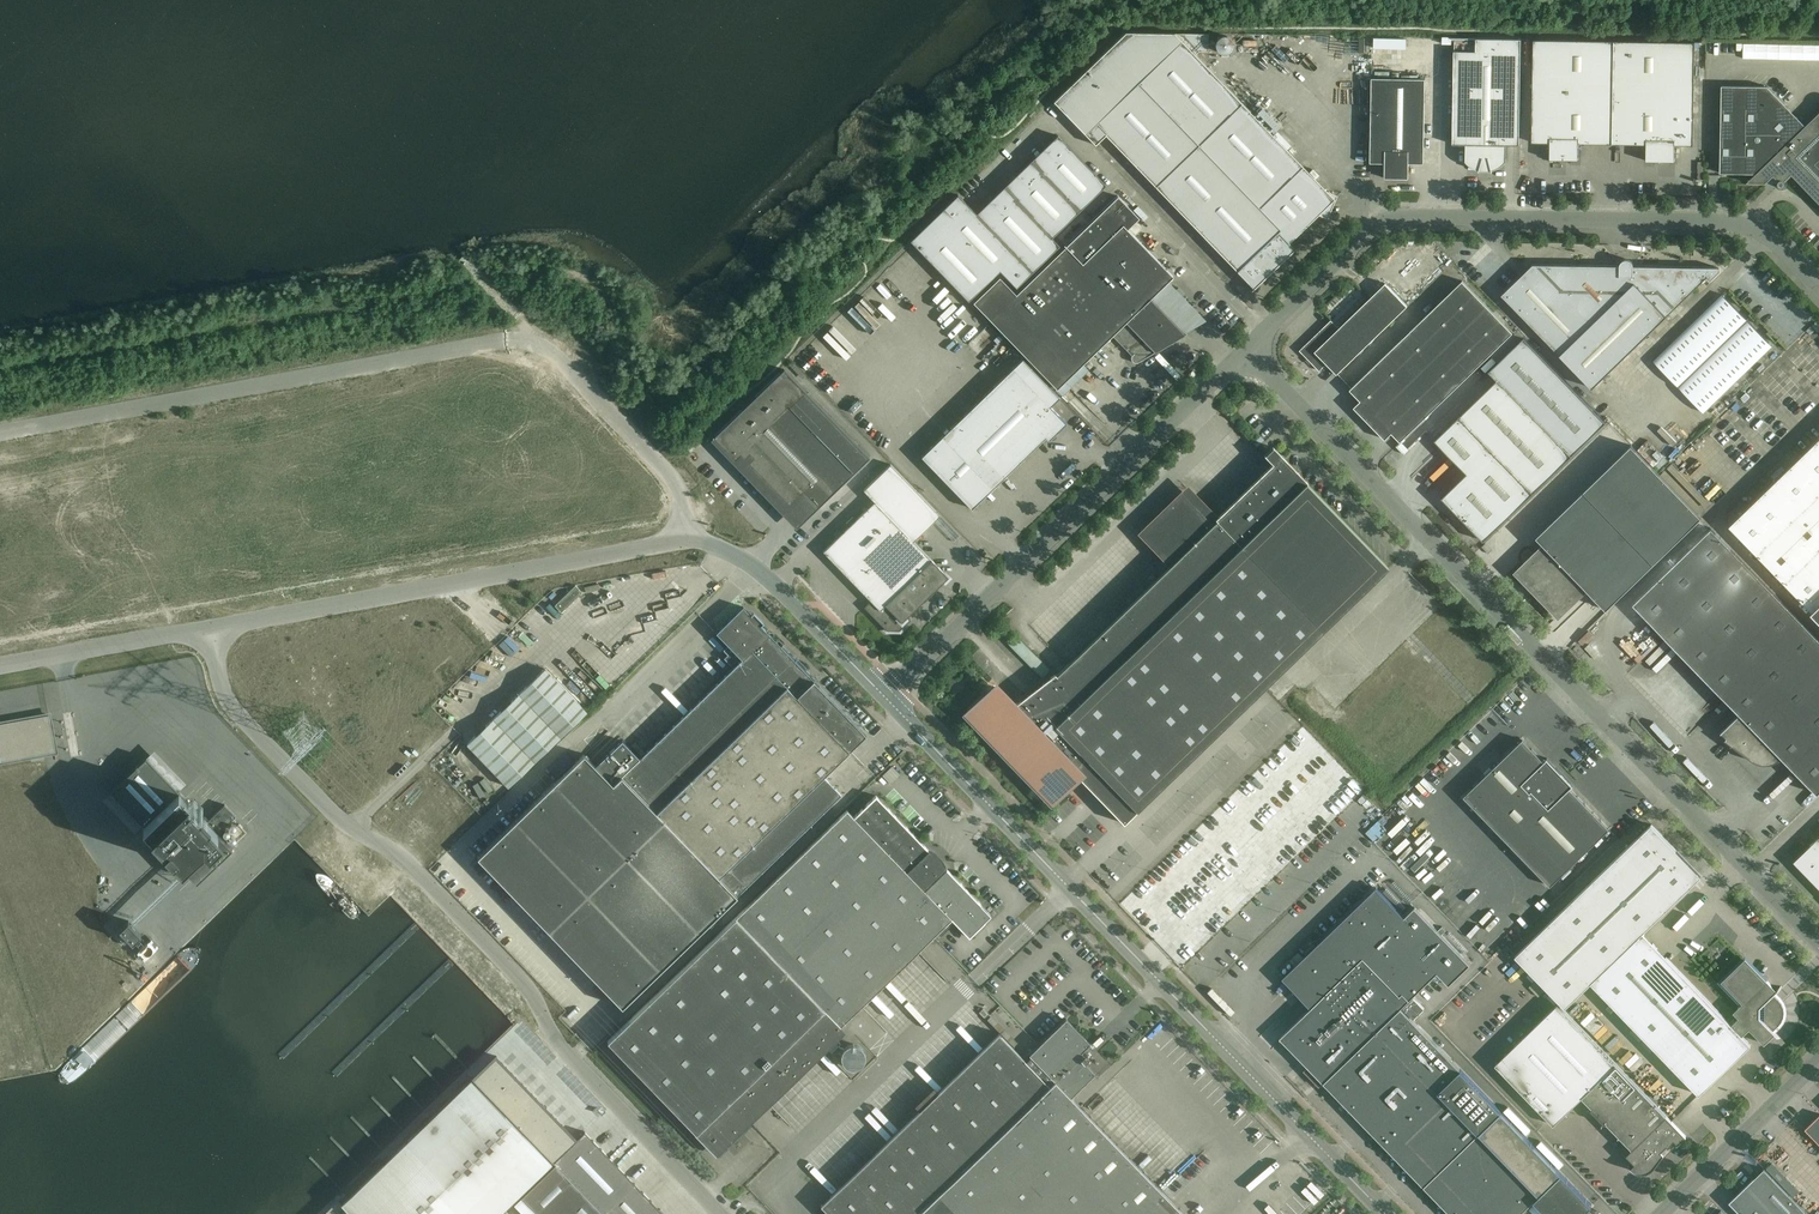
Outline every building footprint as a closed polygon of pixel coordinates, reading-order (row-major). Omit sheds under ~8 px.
[(1208,51),(1208,34),(1125,32),(1054,101),(1095,145),(1105,134),(1253,288),(1295,248),(1289,242),(1334,199),(1195,55),(1199,51),(1208,51)] [(1226,35),(1224,34),(1222,35),(1221,35),(1219,36),(1218,36),(1217,37),(1216,38),(1215,40),(1215,41),(1214,42),(1214,43),(1214,45),(1214,46),(1215,47),(1215,48),(1216,49),(1217,51),(1218,51),(1219,52),(1220,52),(1221,53),(1222,53),(1223,53),(1224,53),(1225,53),(1227,52),(1228,52),(1229,51),(1230,50),(1231,48),(1232,47),(1232,46),(1232,45),(1233,44),(1233,43),(1232,42),(1232,41),(1231,39),(1231,38),(1230,37),(1229,36),(1228,36),(1227,35),(1226,35)] [(1478,169),(1479,170),(1479,171),(1480,170),(1481,170),(1483,171),(1486,171),(1488,171),(1489,170),(1492,170),(1492,171),(1493,171),(1492,170),(1495,169),(1497,168),(1499,167),(1500,167),(1502,165),(1504,164),(1505,163),(1506,161),(1506,158),(1506,145),(1520,145),(1521,39),(1454,38),(1453,144),(1466,144),(1466,157),(1466,160),(1465,161),(1467,163),(1468,163),(1470,165),(1472,167),(1474,168),(1475,168),(1478,169)] [(1675,145),(1693,145),(1695,42),(1533,40),(1532,142),(1550,143),(1550,159),(1578,160),(1579,143),(1646,144),(1646,161),(1675,161),(1675,145)] [(1288,47),(1283,51),(1294,63),(1299,59),(1288,47)] [(1425,79),(1372,78),(1370,162),(1385,163),(1385,178),(1409,178),(1409,163),(1424,163),(1425,79)] [(1786,179),(1791,174),(1818,203),(1818,113),(1805,126),(1767,86),(1721,86),(1720,173),(1756,174),(1746,183),(1765,183),(1769,180),(1775,182),(1775,183),(1775,185),(1776,186),(1776,187),(1777,187),(1778,188),(1779,189),(1780,189),(1781,189),(1782,189),(1783,189),(1784,189),(1785,189),(1785,188),(1786,187),(1787,186),(1787,185),(1788,184),(1788,183),(1788,182),(1787,181),(1787,180),(1786,179)] [(958,194),(910,241),(968,301),(999,271),(1016,288),(1059,245),(1052,237),(1106,185),(1057,135),(976,213),(958,194)] [(1117,195),(1065,246),(1132,316),(1139,309),(1155,327),(1154,328),(1163,338),(1160,341),(1165,346),(1186,334),(1185,333),(1184,333),(1151,299),(1173,277),(1127,229),(1139,218),(1117,195)] [(1138,362),(1165,346),(1160,341),(1163,338),(1154,328),(1155,327),(1139,309),(1132,316),(1065,246),(1016,294),(999,277),(972,302),(1057,389),(1113,335),(1132,355),(1131,356),(1131,357),(1131,359),(1131,360),(1132,360),(1132,361),(1133,362),(1134,362),(1135,363),(1136,363),(1137,363),(1138,362)] [(915,260),(906,270),(918,281),(928,271),(915,260)] [(1718,267),(1533,264),(1502,295),(1592,388),(1708,276),(1711,280),(1720,272),(1720,271),(1720,270),(1720,269),(1720,268),(1719,268),(1718,267)] [(1369,422),(1488,307),(1462,281),(1350,389),(1361,400),(1354,407),(1369,422)] [(927,289),(939,301),(946,293),(934,282),(927,289)] [(1337,374),(1408,306),(1385,283),(1339,328),(1331,320),(1299,350),(1319,371),(1327,364),(1337,374)] [(1766,336),(1716,285),(1647,351),(1697,403),(1766,336)] [(899,309),(903,306),(888,288),(884,292),(899,309)] [(1488,307),(1369,422),(1385,439),(1392,433),(1400,441),(1513,333),(1488,307)] [(966,310),(952,323),(957,328),(971,315),(966,310)] [(1045,437),(1048,441),(1066,423),(1050,405),(1059,396),(992,328),(966,354),(996,385),(921,458),(972,508),(1045,437)] [(866,334),(862,337),(871,346),(875,342),(866,334)] [(1484,540),(1572,455),(1606,422),(1524,337),(1490,370),(1498,379),(1436,440),(1468,473),(1443,497),(1484,540)] [(739,455),(743,459),(741,461),(745,465),(747,464),(751,467),(748,470),(785,509),(804,490),(818,506),(868,458),(868,459),(870,458),(784,369),(711,440),(712,441),(712,440),(733,461),(739,455)] [(1074,399),(1070,403),(1087,419),(1091,415),(1074,399)] [(1687,407),(1682,412),(1694,424),(1698,420),(1687,407)] [(1729,526),(1812,611),(1811,612),(1818,621),(1818,439),(1729,526)] [(1586,588),(1606,609),(1701,517),(1631,445),(1536,537),(1545,545),(1537,553),(1535,551),(1524,562),(1525,564),(1519,570),(1528,579),(1525,582),(1534,592),(1535,591),(1558,615),(1567,607),(1567,608),(1578,596),(1586,588)] [(1216,520),(1216,519),(1211,524),(1182,495),(1142,533),(1171,563),(1056,675),(1022,708),(1017,702),(1014,704),(999,688),(993,694),(991,692),(969,713),(1047,794),(1061,783),(1060,781),(1072,770),(1124,823),(1137,810),(1323,630),(1388,567),(1282,457),(1282,456),(1273,447),(1265,455),(1274,464),(1216,520)] [(1428,477),(1432,481),(1452,461),(1448,457),(1428,477)] [(849,527),(823,551),(871,601),(864,607),(887,631),(899,631),(911,620),(907,616),(948,577),(932,560),(931,560),(909,537),(936,511),(891,464),(864,490),(875,502),(856,520),(853,517),(846,524),(849,527)] [(1727,697),(1803,623),(1711,528),(1633,604),(1665,636),(1667,635),(1727,697)] [(582,592),(575,585),(555,605),(561,612),(582,592)] [(591,601),(604,598),(603,591),(589,594),(591,601)] [(622,1006),(737,895),(841,795),(823,776),(866,734),(813,679),(743,606),(716,632),(728,645),(724,650),(728,654),(724,658),(733,667),(640,758),(622,740),(595,766),(584,754),(477,857),(622,1006)] [(1782,758),(1817,794),(1818,792),(1818,639),(1803,623),(1727,697),(1742,712),(1720,732),(1721,733),(1722,733),(1727,738),(1725,739),(1724,739),(1751,759),(1753,761),(1755,762),(1756,762),(1758,763),(1759,763),(1761,764),(1763,764),(1765,764),(1766,764),(1769,764),(1771,763),(1772,763),(1774,763),(1776,762),(1777,761),(1779,760),(1781,758),(1782,758)] [(1011,650),(1033,673),(1042,665),(1020,642),(1011,650)] [(1635,662),(1643,670),(1664,651),(1657,642),(1635,662)] [(522,653),(513,661),(517,665),(526,657),(522,653)] [(506,706),(548,749),(587,711),(545,668),(506,706)] [(1294,685),(1308,699),(1325,683),(1311,668),(1294,685)] [(548,749),(506,706),(467,744),(509,787),(548,749)] [(0,724),(0,762),(57,752),(50,714),(0,724)] [(1544,761),(1523,739),(1464,796),(1550,886),(1609,829),(1570,788),(1573,785),(1547,758),(1544,761)] [(174,858),(197,881),(233,847),(218,832),(236,816),(225,804),(208,821),(145,756),(110,790),(158,841),(150,849),(166,866),(174,858)] [(847,809),(607,1041),(695,1132),(695,1133),(709,1147),(712,1143),(715,1146),(729,1133),(732,1136),(739,1129),(736,1126),(861,1005),(951,918),(969,937),(985,921),(984,921),(991,915),(980,904),(981,904),(876,795),(854,817),(847,809)] [(1777,990),(1766,980),(1765,981),(1745,960),(1724,981),(1744,1002),(1733,1012),(1739,1018),(1731,1025),(1643,933),(1701,876),(1651,825),(1515,956),(1565,1008),(1591,983),(1699,1095),(1751,1045),(1742,1036),(1749,1028),(1764,1044),(1775,1033),(1772,1030),(1777,1025),(1778,1026),(1779,1025),(1781,1022),(1783,1017),(1784,1013),(1783,1008),(1781,1004),(1779,1000),(1778,1000),(1773,995),(1782,987),(1781,986),(1777,990)] [(1793,861),(1818,888),(1818,837),(1793,861)] [(1534,1200),(1548,1213),(1582,1213),(1592,1205),(1461,1069),(1460,1070),(1401,1008),(1438,972),(1449,984),(1470,964),(1415,907),(1404,917),(1376,888),(1304,957),(1298,952),(1290,960),(1295,966),(1283,978),(1311,1007),(1280,1037),(1451,1213),(1519,1213),(1534,1200)] [(955,944),(962,952),(968,946),(961,938),(955,944)] [(1478,950),(1494,967),(1505,957),(1493,943),(1486,949),(1483,945),(1478,950)] [(1493,971),(1488,975),(1497,985),(1502,981),(1493,971)] [(1413,1018),(1424,1008),(1413,997),(1403,1008),(1413,1018)] [(1654,1168),(1655,1167),(1664,1154),(1661,1151),(1667,1145),(1669,1147),(1674,1140),(1678,1144),(1686,1136),(1558,1004),(1495,1065),(1553,1125),(1582,1097),(1593,1109),(1591,1110),(1605,1124),(1606,1122),(1632,1149),(1626,1155),(1635,1163),(1630,1168),(1631,1168),(1632,1170),(1634,1171),(1635,1172),(1636,1172),(1638,1173),(1640,1173),(1642,1173),(1643,1173),(1645,1173),(1647,1172),(1650,1171),(1651,1170),(1653,1169),(1654,1168)] [(1084,1055),(1081,1052),(1090,1043),(1066,1018),(1029,1054),(1031,1056),(1026,1061),(998,1032),(820,1205),(829,1213),(916,1213),(921,1209),(926,1213),(1184,1213),(1070,1097),(1095,1073),(1085,1062),(1088,1059),(1088,1058),(1089,1058),(1089,1057),(1089,1056),(1088,1055),(1088,1054),(1087,1054),(1086,1054),(1085,1054),(1084,1055)] [(576,1140),(496,1057),(474,1079),(553,1161),(576,1140)] [(565,1074),(561,1079),(570,1088),(575,1083),(565,1074)] [(351,1213),(496,1213),(551,1161),(471,1079),(341,1203),(351,1213)] [(899,1115),(903,1112),(893,1099),(889,1103),(899,1115)] [(1805,1129),(1818,1143),(1818,1115),(1805,1129)] [(553,1162),(555,1164),(604,1213),(635,1184),(585,1131),(576,1140),(553,1162)] [(521,1197),(537,1213),(604,1213),(555,1164),(521,1197)] [(1764,1168),(1729,1202),(1741,1213),(1808,1213),(1764,1168)] [(1168,1191),(1189,1175),(1185,1171),(1165,1187),(1168,1191)] [(1201,1207),(1205,1202),(1187,1183),(1183,1188),(1201,1207)] [(635,1184),(604,1213),(665,1213),(635,1184)] [(1186,1211),(1190,1207),(1176,1194),(1172,1198),(1186,1211)]
